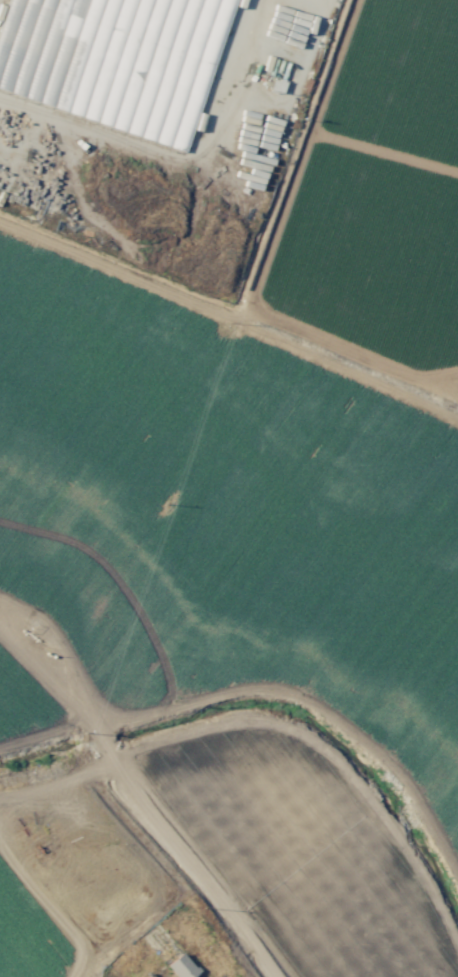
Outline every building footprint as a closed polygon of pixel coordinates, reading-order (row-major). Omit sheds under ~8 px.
[(0,30),(0,93),(188,149),(233,0),(9,0),(0,30)] [(175,976),(191,976),(197,971),(180,952),(165,965),(175,976)]
